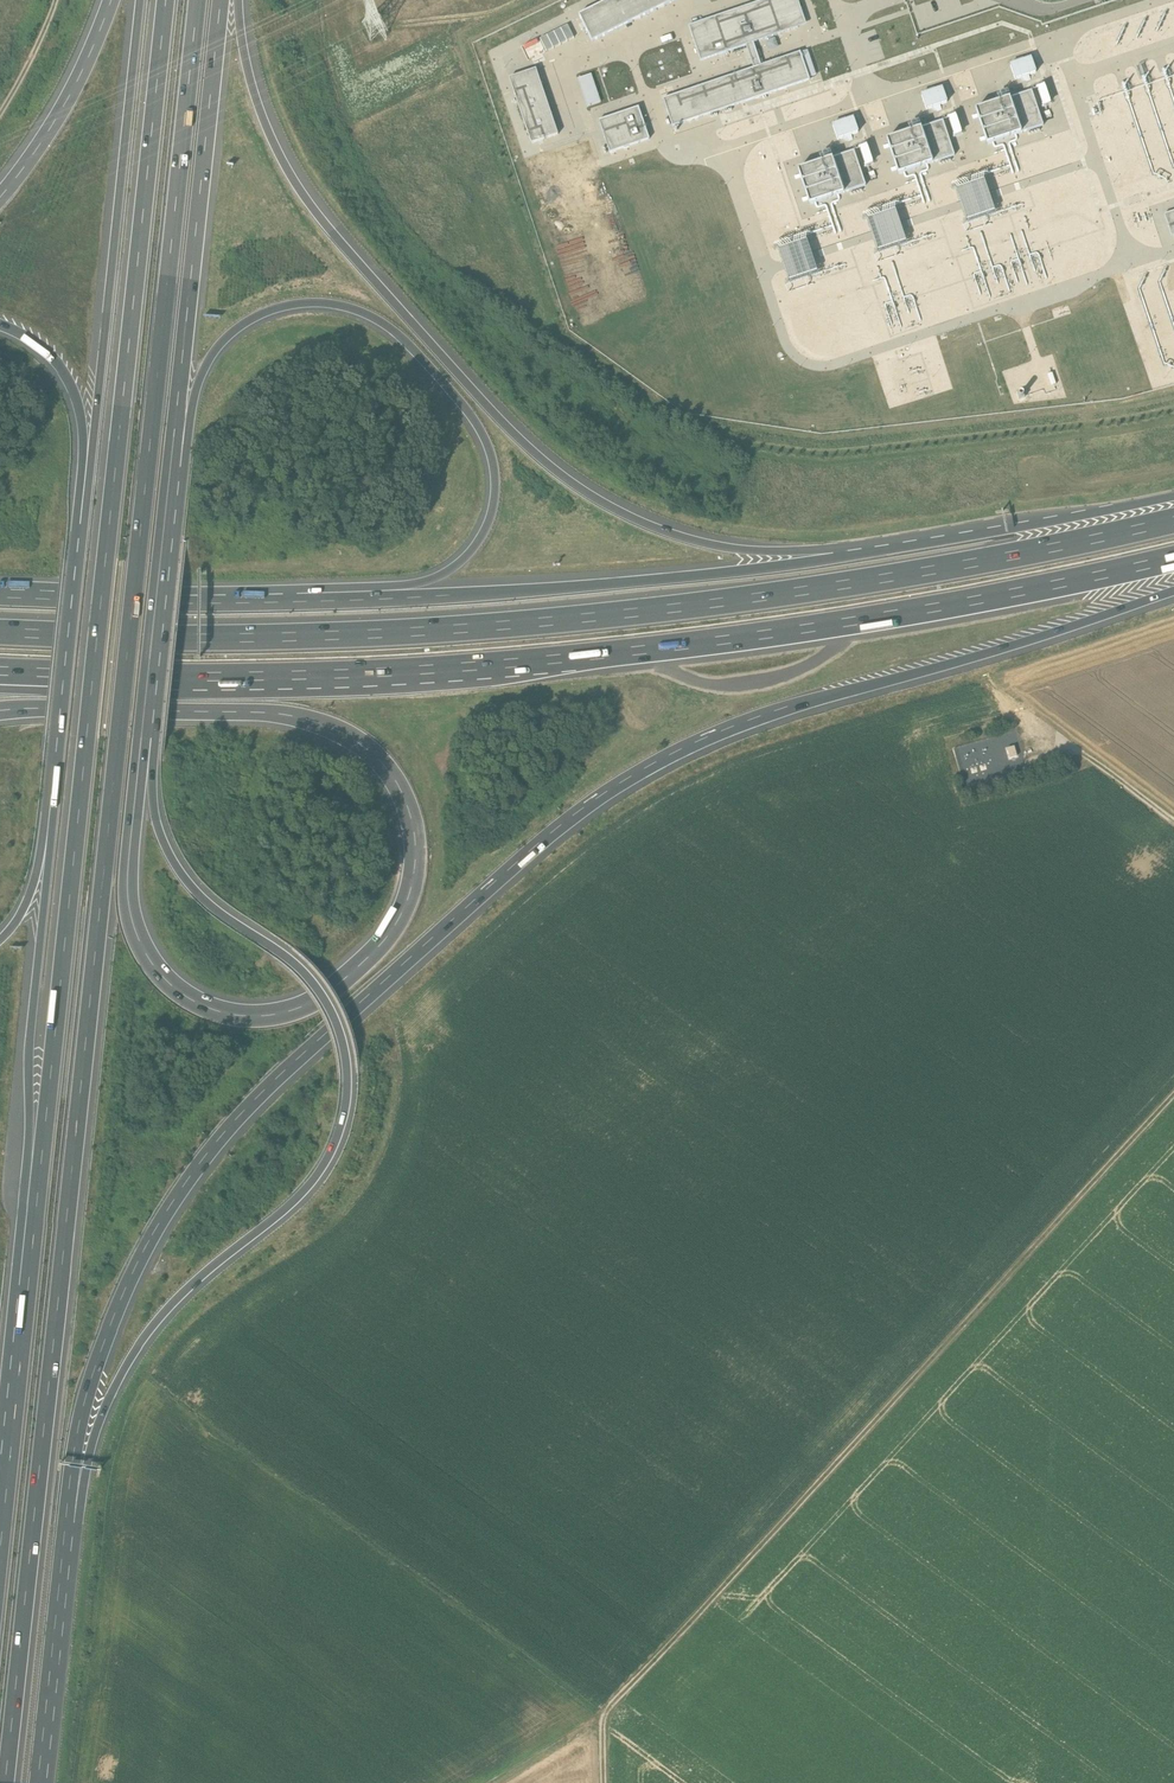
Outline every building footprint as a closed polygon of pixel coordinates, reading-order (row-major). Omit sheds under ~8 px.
[(580,17),(592,41),(675,0),(614,0),(580,17)] [(688,26),(701,62),(745,47),(753,70),(664,100),(673,127),(815,78),(806,52),(762,68),(753,44),(807,25),(798,0),(763,0),(688,26)] [(539,39),(546,53),(575,38),(568,25),(539,39)] [(1010,66),(1015,82),(1037,75),(1031,60),(1025,62),(1023,58),(1015,61),(1016,64),(1010,66)] [(537,70),(510,79),(533,144),(559,135),(537,70)] [(579,81),(588,109),(601,105),(592,76),(579,81)] [(921,95),(927,111),(948,104),(943,89),(936,91),(935,87),(927,90),(928,93),(921,95)] [(1044,87),(1037,89),(1044,108),(1051,106),(1044,87)] [(1032,93),(977,112),(988,146),(993,144),(1016,137),(1044,127),(1032,93)] [(600,120),(610,152),(650,139),(640,107),(600,120)] [(956,117),(948,120),(955,139),(962,136),(956,117)] [(832,126),(837,142),(859,134),(854,119),(847,121),(845,118),(838,120),(839,123),(832,126)] [(944,122),(888,141),(900,175),(905,173),(928,166),(955,156),(944,122)] [(867,147),(860,149),(866,168),(874,166),(867,147)] [(854,152),(798,171),(810,205),(815,204),(838,196),(866,186),(854,152)] [(1172,237),(1173,236),(1173,211),(1164,215),(1172,237)] [(824,276),(824,268),(793,268),(794,277),(824,276)] [(1019,755),(1016,745),(1008,747),(1011,757),(1019,755)]
